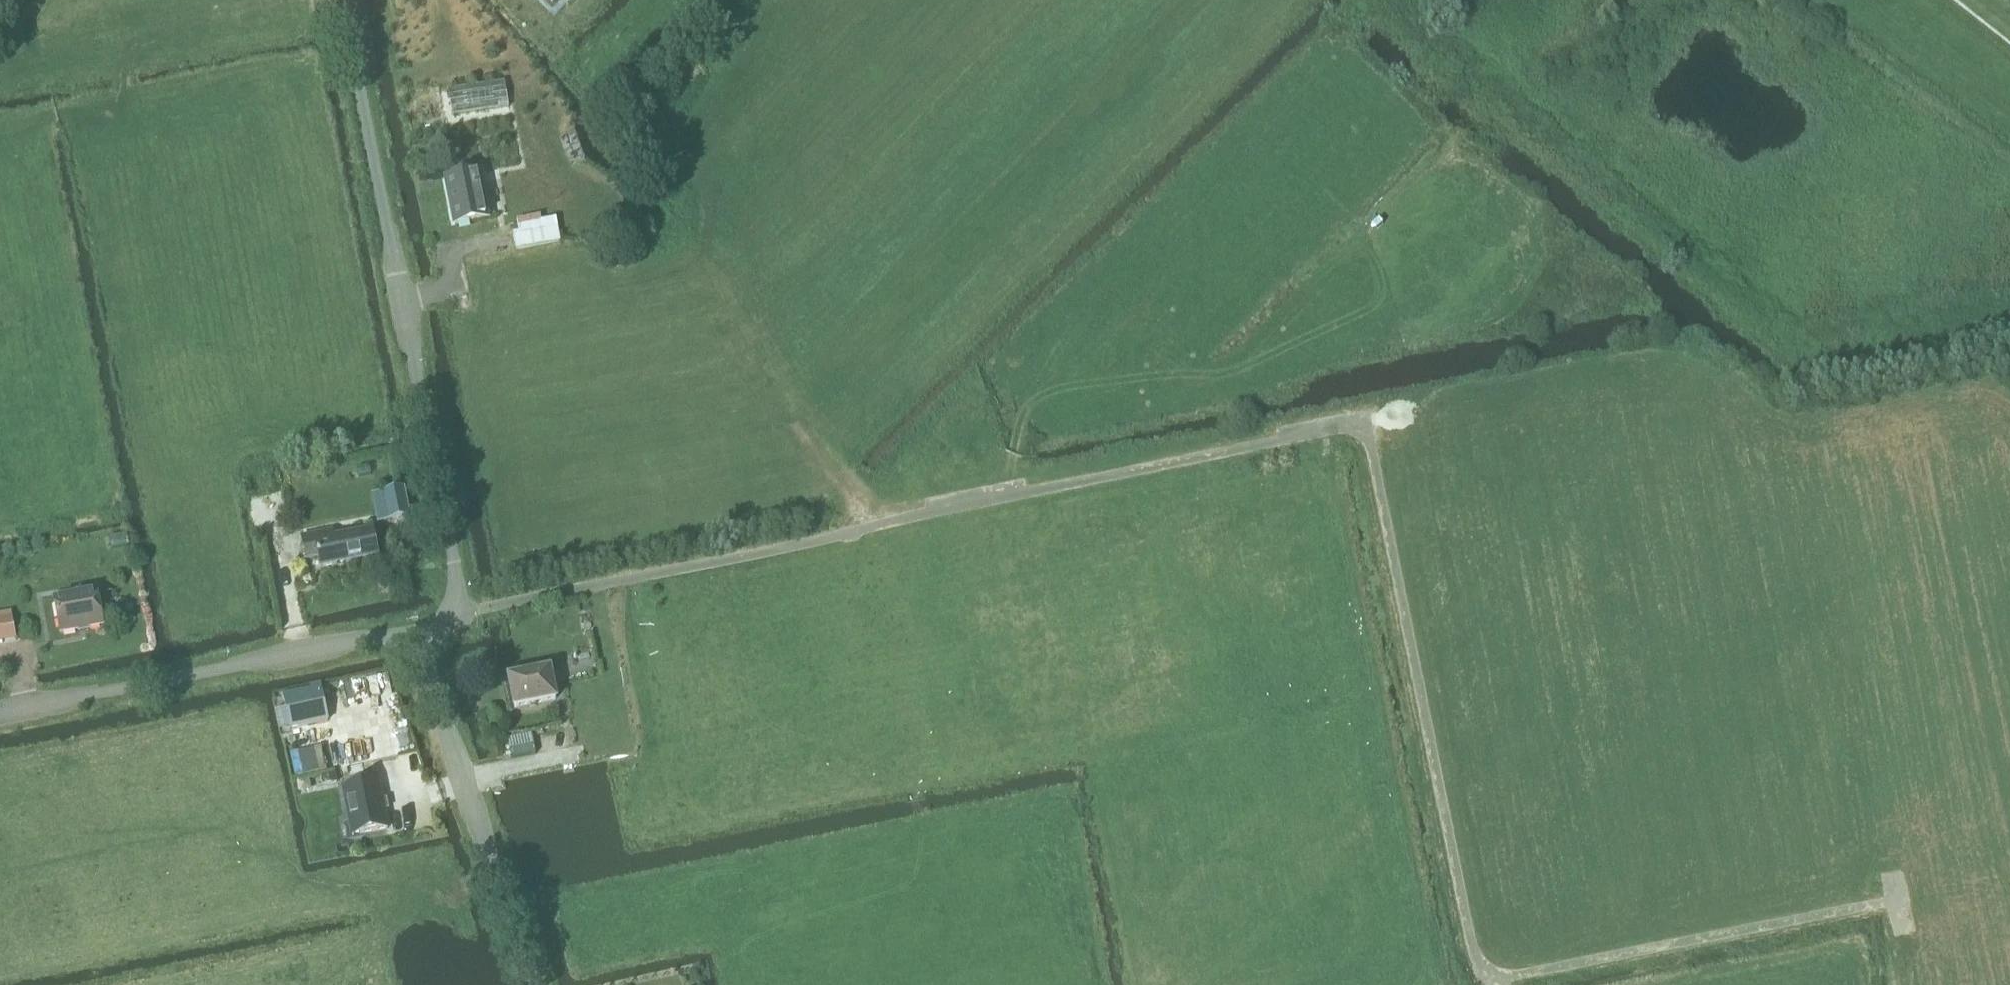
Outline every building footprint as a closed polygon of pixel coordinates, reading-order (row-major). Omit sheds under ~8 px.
[(505,82),(447,90),(451,116),(509,108),(505,82)] [(455,226),(488,220),(479,172),(446,178),(455,226)] [(541,220),(486,230),(490,252),(545,242),(541,220)] [(403,489),(384,493),(389,522),(409,519),(403,489)] [(378,557),(373,529),(334,537),(333,531),(302,537),(306,560),(319,558),(321,568),(378,557)] [(402,586),(410,585),(409,577),(401,578),(402,586)] [(61,633),(104,625),(97,589),(54,597),(61,633)] [(0,619),(0,642),(17,639),(13,617),(0,619)] [(514,708),(555,700),(549,671),(508,679),(514,708)] [(312,691),(284,697),(291,729),(328,721),(320,685),(311,687),(312,691)] [(379,782),(344,789),(350,821),(353,836),(361,834),(388,829),(379,782)]
